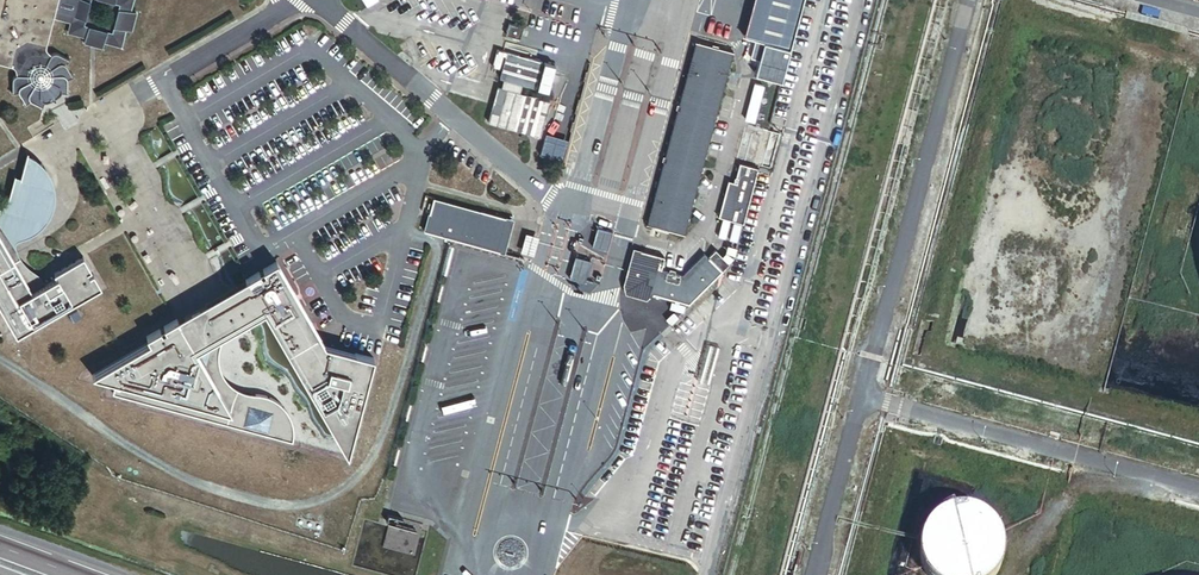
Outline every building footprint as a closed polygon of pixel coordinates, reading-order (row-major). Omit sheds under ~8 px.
[(56,19),(74,24),(71,34),(87,40),(86,45),(105,50),(106,44),(122,48),(127,31),(133,32),(138,14),(132,13),(135,0),(0,0),(0,65),(16,69),(18,72),(19,76),(16,79),(15,84),(14,97),(20,95),(27,106),(32,103),(44,108),(46,104),(49,103),(53,102),(58,99),(64,94),(69,95),(70,82),(75,78),(68,66),(72,61),(59,54),(52,56),(48,48),(56,19)] [(807,0),(758,0),(748,39),(776,47),(767,80),(784,85),(807,0)] [(526,30),(513,26),(510,37),(524,40),(526,30)] [(689,237),(738,56),(700,45),(651,227),(689,237)] [(545,65),(510,56),(503,81),(508,82),(505,92),(500,91),(491,125),(544,138),(553,104),(522,96),(525,86),(539,90),(545,65)] [(768,169),(777,134),(765,131),(763,138),(752,135),(744,163),(768,169)] [(56,188),(55,182),(52,174),(47,165),(42,158),(37,154),(27,148),(21,172),(15,170),(10,192),(4,191),(0,207),(0,304),(15,332),(100,285),(94,272),(89,274),(87,269),(91,267),(84,254),(54,270),(57,275),(44,281),(36,275),(29,269),(25,264),(20,256),(13,243),(13,238),(22,234),(29,232),(42,226),(46,223),(49,217),(53,208),(56,197),(56,188)] [(747,226),(761,170),(742,165),(737,185),(732,183),(722,219),(747,226)] [(513,220),(433,198),(424,231),(504,253),(513,220)] [(610,227),(602,225),(598,235),(600,246),(608,248),(612,237),(610,227)] [(744,230),(733,227),(729,241),(740,244),(744,230)] [(538,236),(526,233),(521,252),(533,255),(537,242),(538,236)] [(634,290),(644,254),(636,252),(632,269),(627,288),(629,297),(650,302),(656,296),(634,290)] [(667,260),(644,254),(634,290),(656,296),(691,306),(731,267),(718,254),(715,257),(711,254),(685,278),(664,272),(667,260)] [(584,262),(576,259),(573,269),(574,279),(583,282),(587,272),(584,262)] [(222,373),(220,366),(218,360),(219,351),(220,345),(224,336),(270,311),(350,457),(375,358),(326,346),(280,262),(266,269),(268,272),(263,275),(261,272),(165,324),(167,328),(164,329),(162,326),(148,333),(151,340),(85,375),(118,384),(115,396),(294,443),(297,436),(297,432),(297,424),(295,418),(292,410),(289,406),(283,401),(278,398),(272,395),(267,394),(259,392),(251,392),(245,391),(236,387),(230,383),(226,379),(222,373)] [(1000,553),(1000,548),(999,543),(998,538),(995,533),(992,528),(989,524),(985,520),(981,517),(976,515),(971,513),(966,511),(961,511),(955,510),(950,511),(944,512),(940,514),(935,517),(930,520),(926,524),(923,528),(920,533),(918,537),(916,542),(915,548),(915,553),(915,559),(916,564),(918,569),(920,574),(921,574),(995,574),(997,569),(999,564),(1000,559),(1000,553)]
